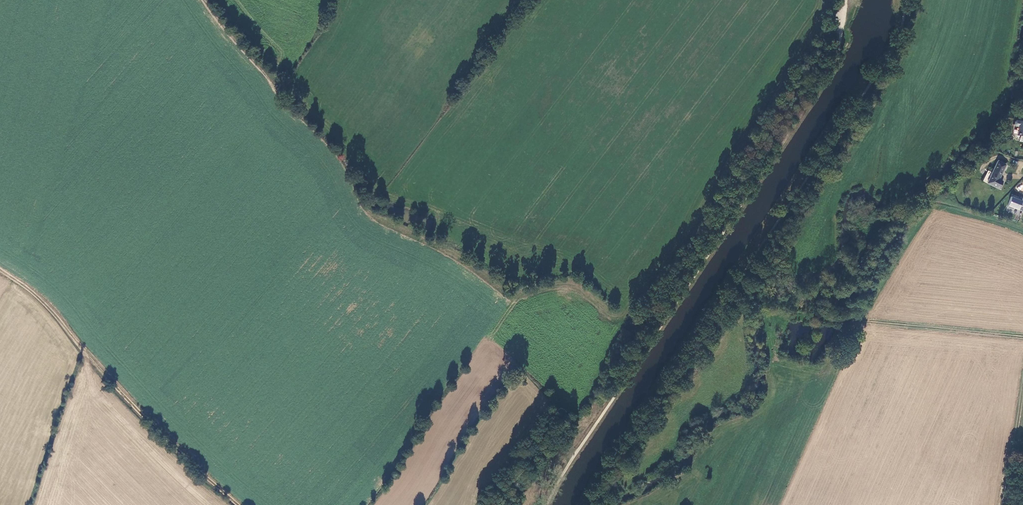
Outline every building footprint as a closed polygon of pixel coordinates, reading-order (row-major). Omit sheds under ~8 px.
[(1016,122),(1013,137),(1016,141),(1022,143),(1022,122),(1021,122),(1021,123),(1016,122)] [(998,160),(987,182),(1000,188),(1003,181),(999,179),(1007,165),(998,160)] [(1022,211),(1022,196),(1022,200),(1011,196),(1007,207),(1013,209),(1014,208),(1022,211)]
